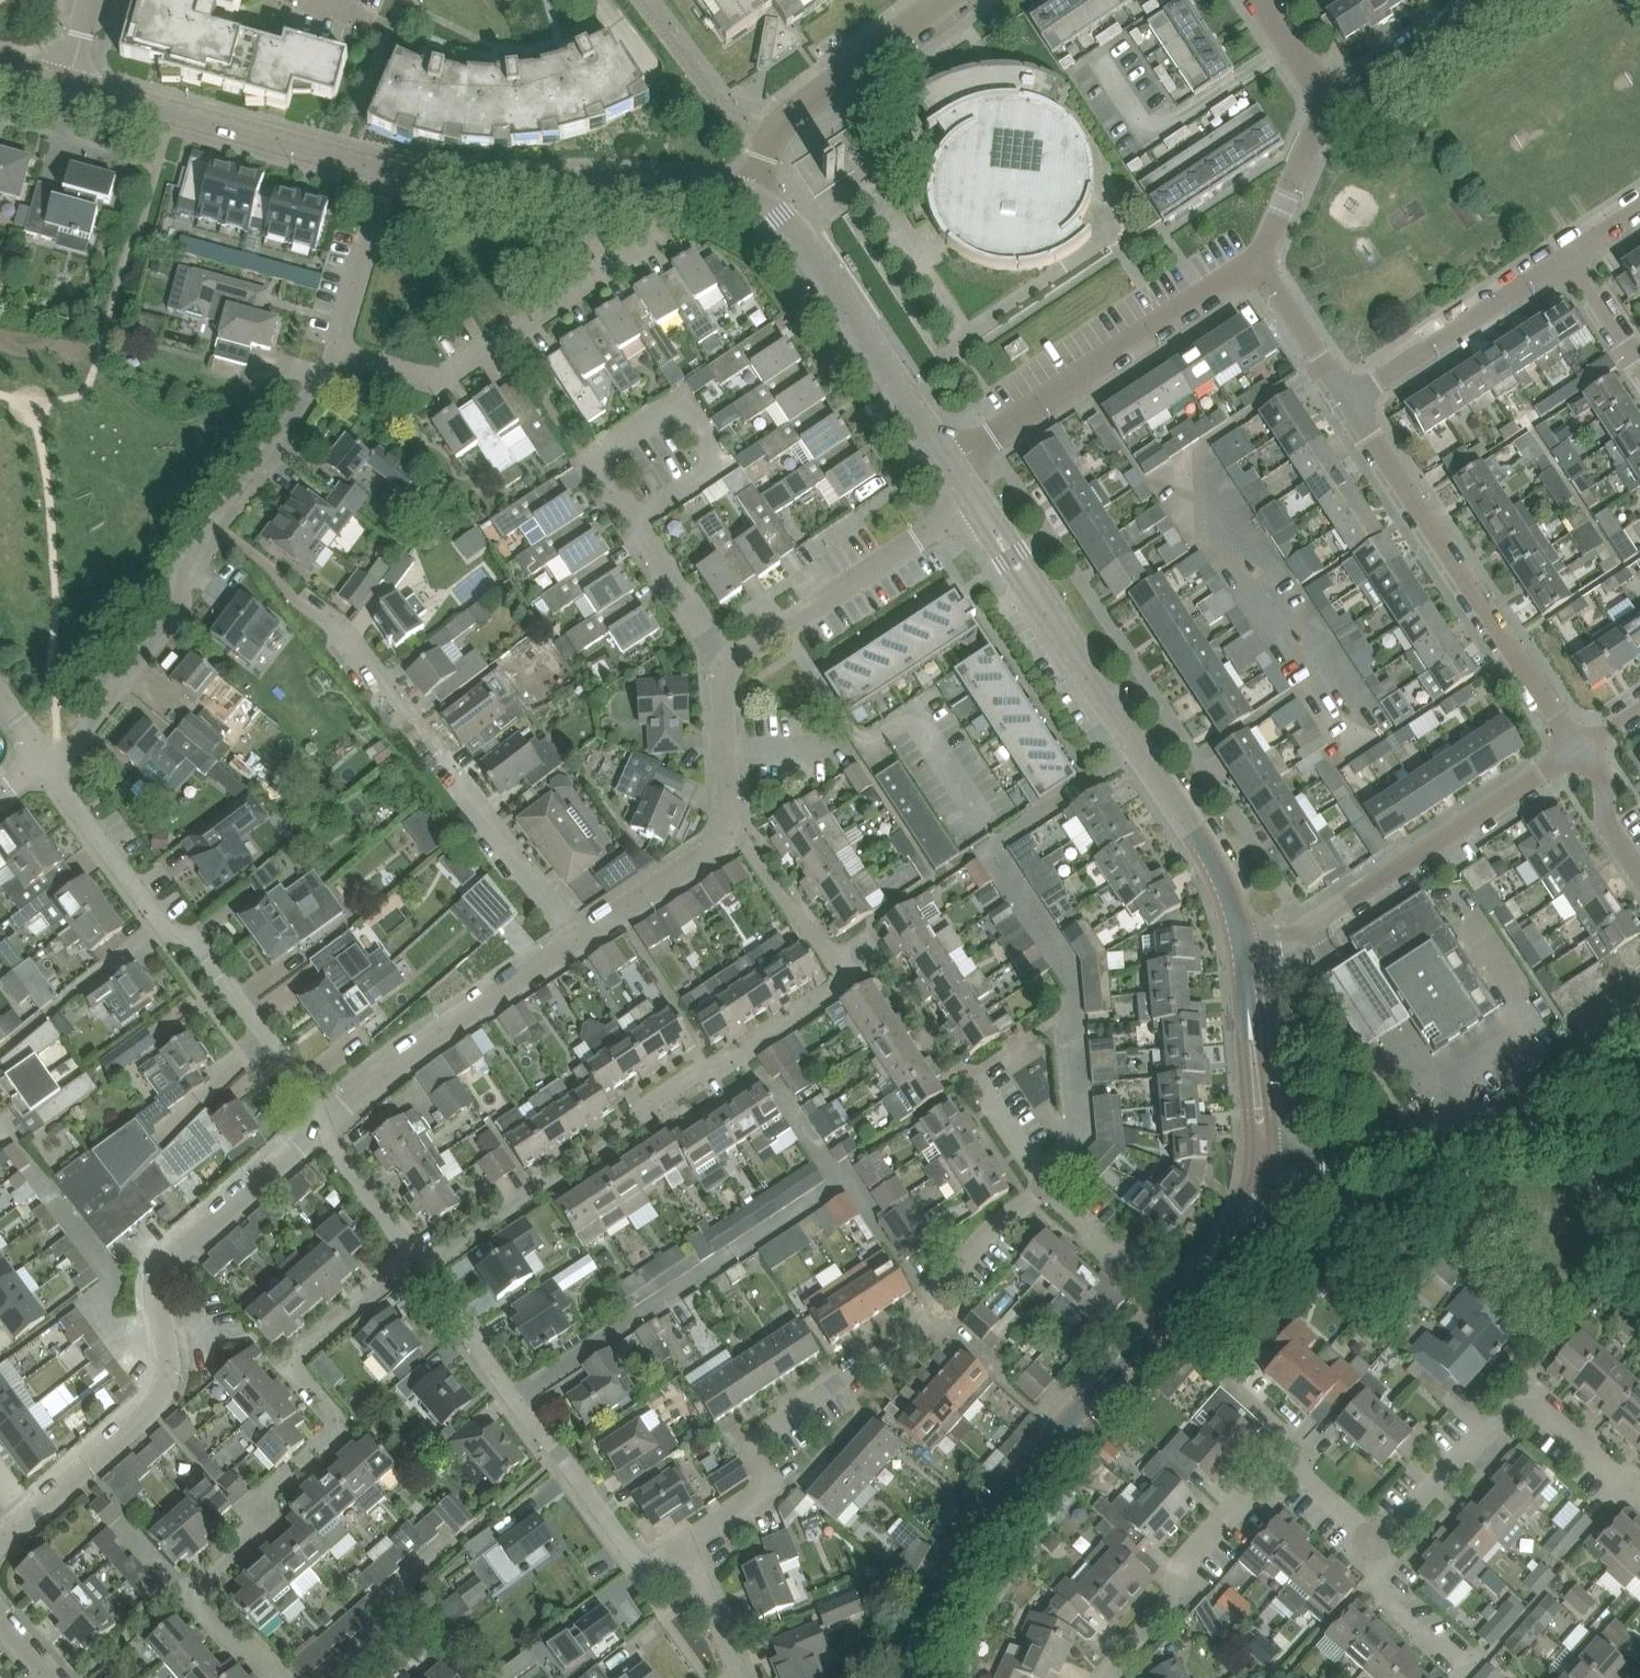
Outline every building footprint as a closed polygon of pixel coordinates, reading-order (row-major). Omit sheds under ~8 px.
[(121,56),(165,68),(164,72),(160,70),(160,73),(289,108),(294,90),(336,101),(348,57),(285,40),(283,50),(222,33),(228,14),(234,16),(238,0),(136,0),(121,56)] [(726,43),(763,17),(766,22),(760,59),(761,59),(761,58),(771,60),(773,63),(803,41),(795,30),(793,32),(789,27),(828,0),(696,0),(726,43)] [(1051,0),(1049,0),(1026,15),(1052,54),(1076,38),(1051,0)] [(1100,22),(1085,0),(1051,0),(1076,38),(1100,22)] [(1100,22),(1123,7),(1118,0),(1085,0),(1100,22)] [(1163,48),(1202,23),(1187,0),(1183,0),(1147,24),(1163,48)] [(1153,2),(1158,9),(1169,2),(1168,0),(1156,0),(1153,2)] [(1368,26),(1351,0),(1350,1),(1329,15),(1328,13),(1327,14),(1345,41),(1346,41),(1345,39),(1366,25),(1367,27),(1368,26)] [(1379,26),(1392,17),(1393,17),(1394,17),(1390,11),(1389,11),(1382,0),(1350,0),(1350,1),(1351,0),(1368,26),(1367,25),(1375,20),(1379,26)] [(1389,11),(1390,11),(1406,0),(1382,0),(1389,11)] [(1158,9),(1153,2),(1142,9),(1147,16),(1158,9)] [(1163,48),(1178,72),(1217,46),(1202,23),(1163,48)] [(1117,25),(1106,33),(1111,40),(1122,32),(1117,25)] [(1129,36),(1137,47),(1144,42),(1137,31),(1129,36)] [(1111,40),(1106,33),(1095,40),(1100,47),(1111,40)] [(617,57),(609,39),(587,49),(582,40),(564,45),(568,60),(540,67),(541,70),(559,139),(606,126),(605,123),(649,103),(642,92),(644,90),(621,54),(617,57)] [(1217,46),(1178,72),(1195,96),(1234,70),(1217,46)] [(423,68),(397,57),(368,125),(413,144),(414,141),(461,152),(462,148),(467,77),(445,71),(447,61),(429,53),(423,68)] [(1070,57),(1058,64),(1063,71),(1074,64),(1070,57)] [(517,61),(498,60),(497,76),(467,74),(467,77),(462,148),(512,151),(511,148),(560,143),(559,139),(541,70),(518,72),(517,61)] [(922,91),(910,99),(912,101),(913,100),(931,127),(926,130),(929,133),(942,124),(952,140),(949,143),(946,146),(943,150),(940,154),(937,158),(935,162),(933,166),(931,170),(930,174),(929,179),(928,183),(927,187),(927,192),(927,196),(927,200),(928,205),(928,209),(929,213),(930,215),(931,218),(931,219),(933,224),(936,228),(938,233),(941,237),(944,241),(948,245),(952,249),(955,252),(955,253),(960,256),(964,259),(969,261),(973,264),(978,266),(983,267),(988,269),(993,270),(998,270),(1001,271),(1006,271),(1012,272),(1018,271),(1024,271),(1030,270),(1036,269),(1041,268),(1047,266),(1053,264),(1058,262),(1063,259),(1067,256),(1072,253),(1077,250),(1081,247),(1085,243),(1091,237),(1088,234),(1082,239),(1073,230),(1074,229),(1077,225),(1080,221),(1083,217),(1085,213),(1087,208),(1089,204),(1090,199),(1092,194),(1092,190),(1093,185),(1093,180),(1093,175),(1092,170),(1092,166),(1091,161),(1089,156),(1087,152),(1085,146),(1082,141),(1078,136),(1075,132),(1071,127),(1067,123),(1063,118),(1059,114),(1050,110),(1060,89),(1062,90),(1064,88),(1049,78),(1032,72),(1015,68),(997,67),(980,69),(960,74),(940,81),(922,91)] [(1161,83),(1168,79),(1161,68),(1154,72),(1161,83)] [(1168,79),(1161,83),(1168,94),(1176,90),(1168,79)] [(1232,98),(1221,105),(1226,112),(1237,105),(1232,98)] [(1226,112),(1221,105),(1210,112),(1215,119),(1226,112)] [(1257,106),(1233,122),(1259,161),(1283,145),(1257,106)] [(1209,138),(1235,177),(1259,161),(1233,122),(1209,138)] [(793,162),(816,199),(855,175),(854,173),(869,164),(847,129),(793,162)] [(1174,136),(1179,143),(1190,136),(1185,129),(1174,136)] [(1179,143),(1174,136),(1163,143),(1168,150),(1179,143)] [(1209,138),(1186,153),(1212,192),(1235,177),(1209,138)] [(20,200),(31,160),(24,158),(23,152),(14,150),(11,154),(0,151),(0,202),(4,196),(20,200)] [(193,152),(178,208),(198,213),(213,158),(193,152)] [(1186,153),(1162,169),(1188,208),(1212,192),(1186,153)] [(198,213),(196,219),(222,226),(249,233),(250,228),(260,191),(265,172),(243,166),(239,165),(235,164),(213,158),(198,213)] [(1138,160),(1127,167),(1131,175),(1143,167),(1138,160)] [(31,209),(26,230),(25,233),(57,242),(61,229),(91,238),(101,202),(109,204),(116,179),(71,166),(64,191),(56,189),(55,193),(39,188),(40,184),(39,183),(33,204),(31,209)] [(1164,224),(1188,208),(1162,169),(1138,185),(1164,224)] [(260,191),(250,228),(265,232),(264,237),(289,244),(315,252),(324,221),(329,204),(315,200),(317,195),(304,192),(291,188),(290,193),(277,190),(275,195),(260,191)] [(21,206),(15,225),(24,228),(30,209),(21,206)] [(177,253),(294,285),(298,270),(182,238),(177,253)] [(151,246),(140,243),(137,254),(148,257),(151,246)] [(669,273),(657,281),(657,282),(678,313),(678,314),(698,345),(717,333),(696,301),(717,288),(716,286),(723,282),(738,305),(753,296),(737,272),(732,275),(728,268),(725,271),(714,255),(701,264),(693,252),(671,266),(677,274),(672,277),(669,273)] [(1639,293),(1639,255),(1622,266),(1639,293)] [(261,317),(268,292),(180,267),(168,309),(215,322),(219,306),(261,317)] [(678,314),(678,313),(657,282),(657,281),(655,277),(633,291),(636,295),(619,306),(640,338),(640,339),(660,370),(679,358),(659,326),(678,314)] [(598,320),(581,331),(605,368),(604,368),(622,395),(641,383),(620,351),(640,339),(640,338),(619,306),(616,302),(595,316),(598,320)] [(219,306),(215,322),(223,325),(214,358),(247,367),(247,365),(242,364),(246,349),(251,350),(252,346),(270,351),(278,322),(261,317),(219,306)] [(1562,306),(1540,320),(1557,347),(1565,361),(1577,353),(1568,340),(1580,332),(1588,327),(1577,310),(1568,315),(1562,306)] [(1540,320),(1517,335),(1535,362),(1557,347),(1540,320)] [(1240,321),(1217,336),(1236,365),(1257,352),(1262,361),(1280,349),(1263,323),(1248,333),(1240,321)] [(770,326),(707,368),(715,380),(720,387),(751,366),(763,385),(764,386),(795,365),(796,365),(800,362),(786,341),(782,344),(778,346),(775,342),(779,339),(770,326)] [(542,357),(566,393),(587,425),(606,412),(585,381),(604,368),(605,368),(581,331),(560,345),(563,349),(546,360),(543,356),(542,357)] [(1523,370),(1535,362),(1517,335),(1496,349),(1513,376),(1523,390),(1532,384),(1523,370)] [(1217,336),(1194,351),(1213,380),(1236,365),(1217,336)] [(1011,362),(1028,350),(1021,339),(1003,351),(1011,362)] [(1496,349),(1473,364),(1491,391),(1513,376),(1496,349)] [(1191,395),(1213,380),(1194,351),(1172,366),(1191,395)] [(1469,405),(1491,391),(1473,364),(1451,378),(1469,405)] [(765,411),(778,430),(821,403),(825,400),(811,379),(803,384),(800,380),(804,378),(796,365),(795,365),(764,386),(763,385),(732,407),(745,425),(765,411)] [(1172,366),(1149,381),(1168,410),(1191,395),(1172,366)] [(1576,377),(1578,380),(1585,390),(1596,382),(1587,370),(1576,377)] [(537,412),(522,390),(513,376),(512,377),(514,381),(498,392),(495,388),(474,401),(507,451),(527,439),(546,468),(565,456),(537,412)] [(1451,378),(1429,393),(1446,420),(1469,405),(1451,378)] [(1578,380),(1558,394),(1561,398),(1558,400),(1562,405),(1585,390),(1578,380)] [(1593,392),(1569,408),(1576,419),(1589,410),(1596,421),(1626,402),(1611,380),(1593,392)] [(1145,425),(1168,410),(1149,381),(1126,396),(1145,425)] [(1266,381),(1252,390),(1259,400),(1272,391),(1266,381)] [(1245,409),(1259,400),(1252,390),(1239,399),(1245,409)] [(1122,440),(1145,425),(1126,396),(1124,392),(1110,402),(1112,405),(1103,411),(1115,430),(1122,440)] [(1424,435),(1446,420),(1429,393),(1406,408),(1424,435)] [(1534,409),(1541,418),(1562,405),(1558,400),(1561,398),(1558,394),(1534,409)] [(1261,415),(1276,438),(1305,419),(1289,396),(1261,415)] [(821,403),(778,430),(757,445),(766,458),(770,463),(791,450),(803,468),(814,461),(814,462),(846,441),(851,438),(836,417),(828,422),(826,418),(829,416),(821,403),(825,400),(821,403)] [(457,413),(454,409),(432,423),(456,459),(477,446),(505,488),(524,476),(516,465),(517,465),(507,451),(474,401),(457,413)] [(1626,402),(1596,421),(1611,443),(1639,424),(1626,402)] [(1221,411),(1207,420),(1214,430),(1227,421),(1221,411)] [(1087,422),(1103,445),(1113,438),(1098,415),(1087,422)] [(1526,415),(1514,423),(1517,427),(1514,429),(1517,433),(1532,423),(1526,415)] [(1276,438),(1291,461),(1320,442),(1305,419),(1276,438)] [(1200,439),(1214,430),(1207,420),(1193,429),(1200,439)] [(1514,423),(1499,432),(1505,441),(1517,433),(1514,429),(1517,427),(1514,423)] [(1544,423),(1535,429),(1541,438),(1549,450),(1554,447),(1555,450),(1560,447),(1550,432),(1544,423)] [(1611,443),(1611,444),(1604,448),(1618,470),(1626,465),(1639,456),(1639,424),(1611,443)] [(1026,462),(1041,485),(1070,466),(1081,459),(1059,425),(1029,445),(1036,456),(1026,462)] [(1508,480),(1509,479),(1535,462),(1534,460),(1539,457),(1540,459),(1545,456),(1530,433),(1513,444),(1523,459),(1516,464),(1517,464),(1510,469),(1501,470),(1493,458),(1481,466),(1481,465),(1454,483),(1454,484),(1456,483),(1469,504),(1497,487),(1508,480)] [(324,464),(341,477),(351,485),(367,464),(410,497),(422,482),(375,445),(368,453),(346,436),(324,464)] [(1214,451),(1226,471),(1236,464),(1244,459),(1229,436),(1211,447),(1214,451)] [(1103,445),(1112,458),(1122,452),(1113,438),(1103,445)] [(803,468),(782,482),(769,491),(760,497),(772,516),(795,502),(816,487),(830,508),(840,501),(876,477),(861,455),(853,461),(851,456),(854,454),(846,441),(814,462),(814,461),(803,468)] [(1168,460),(1182,451),(1176,441),(1162,450),(1168,460)] [(1136,460),(1134,456),(1133,457),(1145,475),(1147,474),(1168,460),(1162,450),(1156,442),(1145,449),(1148,453),(1136,460)] [(1306,483),(1335,465),(1320,442),(1291,461),(1306,483)] [(1468,453),(1474,462),(1487,453),(1481,444),(1468,453)] [(1464,447),(1460,449),(1442,462),(1452,477),(1474,462),(1468,453),(1464,447)] [(1568,459),(1560,447),(1555,450),(1554,447),(1549,450),(1564,474),(1580,464),(1574,455),(1568,459)] [(1539,479),(1544,487),(1559,477),(1552,466),(1545,456),(1540,459),(1539,457),(1534,460),(1535,462),(1542,472),(1537,476),(1539,479)] [(1615,472),(1629,495),(1639,488),(1639,456),(1626,465),(1618,470),(1615,472)] [(1251,487),(1245,478),(1236,464),(1226,471),(1241,494),(1251,487)] [(1586,474),(1580,464),(1564,474),(1579,495),(1584,491),(1585,494),(1589,491),(1580,478),(1586,474)] [(1345,475),(1341,474),(1335,465),(1306,483),(1296,490),(1303,501),(1313,494),(1321,506),(1350,487),(1348,485),(1349,481),(1345,475)] [(1085,489),(1070,466),(1041,485),(1056,508),(1085,489)] [(712,506),(749,482),(739,468),(703,492),(712,506)] [(1124,477),(1133,490),(1143,483),(1134,470),(1124,477)] [(577,521),(580,519),(584,516),(570,495),(566,497),(555,481),(559,478),(558,477),(540,489),(490,522),(503,541),(534,520),(547,539),(547,540),(576,520),(577,521)] [(1556,493),(1563,504),(1568,501),(1570,504),(1574,501),(1565,487),(1559,477),(1544,487),(1550,497),(1556,493)] [(1056,508),(1071,531),(1100,512),(1111,505),(1096,482),(1085,489),(1056,508)] [(1152,497),(1143,483),(1133,490),(1142,504),(1152,497)] [(341,484),(331,497),(354,514),(368,497),(355,487),(351,492),(341,484)] [(798,554),(795,551),(772,516),(760,497),(753,487),(734,499),(746,518),(755,531),(736,543),(735,544),(756,575),(756,576),(759,580),(780,566),(777,562),(794,551),(797,555),(798,554)] [(1241,494),(1256,516),(1266,510),(1251,487),(1241,494)] [(1321,506),(1336,529),(1364,510),(1350,487),(1321,506)] [(1497,487),(1469,504),(1484,527),(1511,509),(1497,487)] [(338,535),(354,514),(331,497),(324,507),(299,489),(281,513),(316,539),(326,526),(338,535)] [(1598,503),(1589,491),(1585,494),(1584,491),(1579,495),(1588,509),(1598,503)] [(1568,501),(1563,504),(1564,506),(1572,517),(1567,520),(1574,532),(1589,522),(1574,501),(1570,504),(1568,501)] [(1256,516),(1271,539),(1293,524),(1279,503),(1267,511),(1266,510),(1256,516)] [(1520,503),(1511,509),(1484,527),(1498,549),(1535,525),(1520,503)] [(1156,526),(1163,536),(1173,529),(1169,523),(1158,506),(1135,521),(1143,534),(1156,526)] [(1608,509),(1604,512),(1594,518),(1608,539),(1613,535),(1613,537),(1614,538),(1618,535),(1618,534),(1622,531),(1608,509)] [(1380,533),(1364,510),(1336,529),(1351,552),(1380,533)] [(735,544),(736,543),(727,530),(715,512),(696,524),(717,556),(696,569),(720,605),(742,591),(739,587),(756,576),(756,575),(735,544)] [(1071,531),(1086,554),(1115,535),(1100,512),(1071,531)] [(327,547),(316,539),(281,513),(262,538),(308,572),(327,547)] [(603,558),(605,557),(609,554),(595,533),(590,536),(580,519),(577,521),(576,520),(547,540),(547,539),(532,548),(515,560),(528,579),(547,566),(559,585),(572,577),(572,578),(602,558),(603,558)] [(1277,548),(1278,550),(1288,543),(1287,541),(1299,533),(1293,524),(1271,539),(1277,548)] [(1513,571),(1550,548),(1535,525),(1498,549),(1513,571)] [(1185,547),(1173,529),(1163,536),(1169,546),(1178,559),(1188,552),(1185,547)] [(1599,548),(1603,545),(1593,530),(1584,536),(1592,549),(1597,545),(1599,548)] [(464,557),(484,549),(477,531),(457,539),(464,557)] [(1613,535),(1608,539),(1623,562),(1636,553),(1622,531),(1618,534),(1618,535),(1614,538),(1613,537),(1613,535)] [(1086,554),(1101,576),(1130,557),(1115,535),(1086,554)] [(1354,558),(1370,581),(1399,562),(1383,539),(1354,558)] [(1597,545),(1592,549),(1593,550),(1601,561),(1610,555),(1603,545),(1599,548),(1597,545)] [(1550,548),(1513,571),(1528,593),(1555,575),(1564,569),(1550,548)] [(1116,600),(1145,581),(1144,580),(1153,574),(1138,551),(1130,557),(1101,576),(1116,600)] [(1296,556),(1296,555),(1286,562),(1298,580),(1301,585),(1323,570),(1314,556),(1308,560),(1303,551),(1296,556)] [(1199,573),(1205,582),(1215,576),(1200,552),(1177,567),(1187,582),(1199,573)] [(394,590),(414,564),(403,556),(383,582),(394,590)] [(584,596),(597,615),(597,616),(628,595),(629,596),(630,595),(634,592),(620,571),(616,574),(605,557),(603,558),(602,558),(572,578),(572,577),(559,585),(540,598),(553,617),(584,596)] [(1414,585),(1399,562),(1370,581),(1385,604),(1414,585)] [(1627,569),(1615,577),(1618,582),(1616,583),(1618,587),(1632,578),(1627,569)] [(359,572),(353,579),(340,597),(360,612),(379,587),(359,572)] [(1303,588),(1305,590),(1308,595),(1320,614),(1330,607),(1321,593),(1333,586),(1325,573),(1303,588)] [(1555,575),(1528,593),(1542,615),(1541,616),(1542,617),(1570,598),(1555,575)] [(1227,615),(1235,627),(1245,621),(1215,576),(1205,582),(1214,596),(1197,607),(1210,626),(1227,615)] [(1600,587),(1606,595),(1618,587),(1616,583),(1618,582),(1615,577),(1600,587)] [(1146,621),(1174,602),(1159,579),(1130,598),(1146,621)] [(1400,626),(1428,607),(1414,585),(1385,604),(1400,626)] [(241,594),(210,635),(250,665),(249,665),(250,666),(251,665),(250,664),(280,626),(281,627),(282,625),(241,594)] [(385,613),(374,621),(389,640),(387,641),(390,645),(392,643),(396,649),(424,628),(417,619),(427,612),(414,596),(405,603),(398,594),(380,607),(385,613)] [(927,604),(955,646),(978,631),(970,619),(975,615),(967,603),(962,606),(954,594),(943,602),(939,596),(927,604)] [(623,654),(641,643),(659,631),(645,609),(641,612),(630,595),(629,596),(628,595),(597,616),(597,615),(565,636),(578,655),(609,634),(623,654)] [(1582,598),(1571,606),(1574,610),(1571,612),(1574,617),(1588,607),(1582,598)] [(1146,621),(1161,643),(1189,625),(1174,602),(1146,621)] [(909,624),(934,660),(955,646),(927,604),(917,611),(921,616),(909,624)] [(1556,615),(1562,625),(1574,617),(1571,612),(1574,610),(1571,606),(1556,615)] [(1320,614),(1329,627),(1339,620),(1330,607),(1320,614)] [(1400,626),(1415,649),(1443,630),(1428,607),(1400,626)] [(469,610),(445,629),(454,641),(479,623),(469,610)] [(1636,660),(1637,660),(1636,659),(1639,656),(1639,617),(1636,611),(1613,625),(1618,633),(1636,660)] [(1245,621),(1235,627),(1244,641),(1254,634),(1245,621)] [(897,624),(885,632),(912,674),(934,660),(909,624),(900,630),(897,624)] [(1161,643),(1176,666),(1204,647),(1189,625),(1161,643)] [(1349,640),(1351,638),(1359,633),(1358,632),(1353,625),(1345,630),(1343,631),(1335,637),(1343,649),(1351,644),(1349,640)] [(1636,660),(1618,633),(1613,625),(1591,639),(1596,647),(1614,675),(1614,674),(1614,673),(1635,659),(1636,660)] [(1429,672),(1458,653),(1443,630),(1415,649),(1429,672)] [(912,674),(885,632),(875,639),(878,644),(867,652),(891,688),(912,674)] [(1343,649),(1350,659),(1368,647),(1359,633),(1351,638),(1349,640),(1351,644),(1343,649)] [(455,641),(464,655),(475,649),(466,634),(455,641)] [(1176,666),(1191,689),(1219,670),(1204,647),(1176,666)] [(1377,660),(1368,647),(1350,659),(1359,673),(1377,660)] [(1613,675),(1614,675),(1596,647),(1573,662),(1591,690),(1592,689),(1591,688),(1613,674),(1613,675)] [(438,649),(424,659),(407,673),(425,697),(432,692),(440,704),(458,691),(488,668),(475,651),(453,668),(438,649)] [(969,697),(1011,669),(1003,657),(998,661),(990,649),(954,673),(969,697)] [(842,660),(870,702),(891,688),(867,652),(858,658),(854,652),(842,660)] [(1266,652),(1256,659),(1265,673),(1275,666),(1266,652)] [(1474,676),(1472,674),(1476,671),(1477,668),(1471,660),(1468,659),(1464,661),(1458,653),(1429,672),(1430,672),(1419,679),(1434,702),(1474,676)] [(193,655),(171,682),(185,694),(177,703),(176,704),(187,713),(175,728),(205,754),(215,761),(228,745),(225,743),(242,723),(226,709),(236,697),(239,694),(193,655)] [(824,680),(831,690),(848,716),(870,702),(842,660),(832,667),(836,672),(824,680)] [(1271,682),(1261,689),(1262,691),(1270,702),(1290,689),(1275,666),(1265,673),(1271,682)] [(983,718),(1020,694),(1012,683),(1017,679),(1011,669),(969,697),(983,718)] [(1191,689),(1206,711),(1234,693),(1219,670),(1191,689)] [(1371,691),(1380,704),(1398,692),(1389,679),(1371,691)] [(651,754),(681,752),(680,721),(688,721),(685,681),(637,684),(640,724),(649,723),(651,754)] [(483,686),(459,705),(441,718),(463,746),(480,733),(489,745),(494,741),(529,714),(516,697),(500,709),(483,686)] [(1467,688),(1454,697),(1460,707),(1474,698),(1467,688)] [(1398,692),(1380,704),(1395,728),(1413,716),(1398,692)] [(1250,716),(1234,693),(1206,711),(1221,735),(1250,716)] [(997,739),(1039,712),(1031,700),(1026,703),(1020,694),(983,718),(997,739)] [(1447,715),(1460,707),(1454,697),(1440,705),(1447,715)] [(1297,700),(1271,717),(1280,730),(1295,720),(1301,731),(1313,723),(1306,713),(1299,702),(1297,700)] [(1039,712),(997,739),(1011,760),(1048,736),(1040,725),(1045,722),(1039,712)] [(1422,718),(1408,726),(1415,737),(1428,728),(1422,718)] [(141,772),(161,789),(187,760),(141,719),(115,749),(141,772)] [(1503,721),(1484,733),(1479,736),(1498,765),(1522,749),(1503,721)] [(1310,744),(1300,750),(1307,759),(1319,752),(1328,746),(1321,736),(1313,723),(1301,731),(1310,744)] [(1401,745),(1415,737),(1408,726),(1395,735),(1386,741),(1392,751),(1401,745)] [(195,766),(205,754),(175,728),(165,740),(187,760),(195,766)] [(1217,753),(1232,776),(1261,757),(1245,734),(1217,753)] [(523,777),(532,789),(565,763),(547,739),(540,744),(536,738),(526,746),(519,736),(503,749),(496,754),(489,759),(479,767),(488,780),(487,781),(490,784),(491,784),(500,795),(523,777)] [(1018,787),(1067,754),(1059,742),(1054,745),(1048,736),(1011,760),(1024,781),(1017,786),(1018,787)] [(1479,736),(1457,751),(1476,780),(1498,765),(1479,736)] [(496,754),(503,749),(496,739),(494,741),(489,745),(482,750),(489,759),(496,754)] [(1376,747),(1363,756),(1370,766),(1383,758),(1376,747)] [(1457,751),(1434,766),(1453,794),(1476,780),(1457,751)] [(195,766),(194,767),(205,777),(216,763),(205,754),(195,766)] [(642,805),(640,809),(631,829),(640,832),(639,834),(652,840),(653,838),(663,842),(670,827),(675,829),(686,805),(650,789),(660,766),(632,754),(625,771),(639,777),(629,799),(642,805)] [(1032,808),(1076,779),(1068,768),(1073,764),(1067,754),(1018,787),(1032,808)] [(1356,775),(1370,766),(1363,756),(1349,765),(1356,775)] [(1247,799),(1276,780),(1261,757),(1232,776),(1247,799)] [(1315,768),(1324,781),(1334,775),(1325,761),(1315,768)] [(216,763),(209,772),(241,800),(249,793),(251,792),(216,763)] [(950,862),(959,856),(899,763),(875,779),(935,871),(945,865),(950,862)] [(859,795),(872,787),(857,764),(844,773),(859,795)] [(1434,766),(1411,781),(1430,809),(1453,794),(1434,766)] [(1343,788),(1334,775),(1324,781),(1333,795),(1343,788)] [(1247,799),(1262,821),(1291,802),(1276,780),(1247,799)] [(1407,824),(1430,809),(1411,781),(1389,796),(1407,824)] [(1106,785),(1062,814),(1068,823),(1075,818),(1085,833),(1117,812),(1109,799),(1114,796),(1113,795),(1112,796),(1106,787),(1107,786),(1106,785)] [(815,792),(769,822),(778,836),(772,840),(777,849),(816,823),(808,811),(822,802),(815,792)] [(213,885),(216,889),(238,873),(236,871),(238,869),(240,872),(248,865),(247,863),(250,861),(231,836),(247,824),(250,828),(266,817),(249,794),(189,838),(199,851),(192,856),(202,870),(200,872),(211,887),(213,885)] [(1291,802),(1262,821),(1277,844),(1306,825),(1319,817),(1304,794),(1291,802)] [(564,814),(554,799),(551,796),(519,820),(567,883),(599,859),(596,855),(589,846),(593,842),(599,838),(574,806),(570,810),(564,814)] [(1384,840),(1407,824),(1389,796),(1366,811),(1384,840)] [(1353,827),(1364,820),(1355,807),(1344,813),(1353,827)] [(1527,861),(1536,854),(1574,830),(1559,808),(1546,817),(1541,809),(1522,821),(1533,838),(1518,848),(1527,861)] [(422,809),(401,824),(426,857),(446,841),(422,809)] [(1126,825),(1117,812),(1085,833),(1095,847),(1087,852),(1093,861),(1135,832),(1130,824),(1131,823),(1131,822),(1126,825)] [(9,867),(45,839),(27,814),(0,834),(0,855),(9,867)] [(830,814),(816,823),(777,849),(783,858),(790,854),(798,866),(845,836),(830,814)] [(1364,820),(1353,827),(1362,840),(1373,834),(1364,820)] [(1277,844),(1292,867),(1330,842),(1336,838),(1328,827),(1314,836),(1306,825),(1277,844)] [(845,836),(798,866),(807,880),(800,884),(806,893),(844,868),(836,855),(850,846),(851,845),(864,837),(857,827),(845,836)] [(1579,838),(1574,830),(1536,854),(1527,861),(1541,882),(1542,881),(1550,875),(1582,855),(1574,841),(1579,838)] [(153,832),(152,847),(167,849),(168,834),(153,832)] [(1136,833),(1135,832),(1093,861),(1109,885),(1140,864),(1132,852),(1145,844),(1137,832),(1136,833)] [(1029,836),(1007,850),(1016,863),(1038,848),(1029,836)] [(63,863),(45,839),(9,867),(18,879),(4,889),(21,912),(22,911),(48,891),(40,880),(63,863)] [(1350,873),(1330,842),(1292,867),(1307,890),(1322,881),(1326,888),(1350,873)] [(595,877),(606,893),(652,862),(640,845),(595,877)] [(1556,902),(1564,896),(1596,875),(1582,855),(1550,875),(1542,881),(1556,902)] [(1485,889),(1487,887),(1499,879),(1485,857),(1470,867),(1485,889)] [(272,860),(247,882),(248,882),(249,881),(259,894),(284,876),(272,860)] [(980,889),(991,882),(977,860),(966,867),(980,889)] [(751,883),(736,861),(722,871),(736,893),(751,883)] [(923,864),(915,869),(922,879),(930,874),(923,864)] [(1149,878),(1140,864),(1109,885),(1125,909),(1169,879),(1162,869),(1149,878)] [(1475,895),(1485,889),(1470,867),(1460,874),(1475,895)] [(806,893),(812,902),(819,897),(828,911),(873,881),(866,870),(852,880),(844,868),(806,893)] [(315,870),(299,881),(300,882),(286,892),(281,885),(266,897),(265,896),(237,916),(255,941),(312,899),(327,886),(315,870)] [(722,871),(700,885),(715,908),(736,893),(722,871)] [(1053,871),(1049,873),(1031,885),(1039,898),(1061,883),(1053,871)] [(1556,902),(1552,904),(1566,925),(1578,917),(1579,918),(1610,897),(1596,875),(1564,896),(1556,902)] [(487,877),(462,900),(495,935),(518,914),(487,877)] [(1170,881),(1169,879),(1125,909),(1132,918),(1139,913),(1148,926),(1179,905),(1172,894),(1177,891),(1176,890),(1175,891),(1169,882),(1170,881)] [(23,911),(10,920),(18,931),(30,921),(41,914),(42,913),(51,925),(50,926),(59,938),(104,904),(86,880),(79,885),(59,900),(51,888),(48,891),(22,911),(23,911)] [(873,881),(828,911),(836,923),(830,928),(836,937),(888,903),(873,881)] [(1070,896),(1061,883),(1039,898),(1047,910),(1070,896)] [(700,885),(678,900),(693,922),(715,908),(700,885)] [(312,899),(255,941),(272,964),(300,944),(345,912),(328,888),(327,886),(312,899)] [(1499,910),(1485,889),(1475,895),(1488,916),(1493,913),(1499,910)] [(884,940),(890,948),(926,924),(941,915),(934,903),(928,892),(882,922),(891,936),(884,940)] [(1350,941),(1352,944),(1354,947),(1363,961),(1372,956),(1422,1032),(1419,1035),(1430,1050),(1433,1048),(1435,1051),(1499,1009),(1440,920),(1440,914),(1436,914),(1426,899),(1422,893),(1358,935),(1350,941)] [(1579,918),(1591,937),(1628,913),(1623,905),(1618,908),(1610,897),(1579,918)] [(681,930),(693,922),(678,900),(657,914),(674,940),(684,933),(681,930)] [(123,929),(104,904),(59,938),(67,948),(80,938),(91,953),(123,929)] [(1006,904),(988,916),(995,927),(1013,915),(1006,904)] [(1155,937),(1141,938),(1143,955),(1147,955),(1148,965),(1200,960),(1198,960),(1197,949),(1199,949),(1199,948),(1193,948),(1192,932),(1187,933),(1177,910),(1181,908),(1179,905),(1148,926),(1149,928),(1150,927),(1155,934),(1155,937)] [(1504,906),(1499,910),(1493,913),(1502,928),(1514,921),(1504,906)] [(1599,962),(1603,960),(1615,953),(1627,945),(1639,937),(1639,936),(1639,930),(1628,913),(1591,937),(1585,941),(1599,962)] [(674,940),(657,914),(634,929),(648,951),(670,937),(672,941),(674,940)] [(1062,933),(1071,945),(1093,931),(1085,918),(1062,933)] [(926,924),(890,948),(896,958),(903,954),(911,966),(956,936),(950,927),(934,937),(926,924)] [(1021,926),(1002,938),(1003,939),(999,941),(1005,951),(1013,963),(1035,948),(1021,926)] [(1107,951),(1093,931),(1071,945),(1081,961),(1107,951)] [(1521,956),(1533,948),(1522,933),(1510,940),(1521,956)] [(779,935),(769,942),(800,987),(812,979),(816,986),(826,979),(802,943),(790,952),(779,935)] [(623,936),(603,950),(616,971),(637,957),(623,936)] [(963,947),(956,936),(911,966),(920,980),(913,984),(919,993),(955,969),(947,957),(963,947)] [(1627,945),(1639,965),(1639,939),(1639,937),(1627,945)] [(313,986),(297,998),(314,1022),(392,964),(381,950),(370,958),(366,961),(356,947),(351,951),(341,938),(310,962),(320,975),(310,981),(313,986)] [(748,956),(757,971),(782,1008),(791,1003),(786,996),(800,987),(769,942),(748,956)] [(1411,1015),(1366,945),(1319,975),(1365,1045),(1411,1015)] [(1615,953),(1629,974),(1639,967),(1639,965),(1627,945),(1615,953)] [(1013,963),(1021,975),(1043,960),(1035,948),(1013,963)] [(1542,963),(1533,948),(1521,956),(1531,971),(1542,963)] [(603,950),(589,958),(601,977),(604,980),(616,971),(603,950)] [(1081,961),(1083,979),(1109,976),(1107,951),(1081,961)] [(1617,982),(1629,974),(1615,953),(1603,960),(1617,982)] [(1050,970),(1043,960),(1021,975),(1028,985),(1050,970)] [(1201,974),(1200,960),(1148,965),(1150,993),(1187,989),(1186,975),(1201,974)] [(1599,962),(1592,967),(1606,990),(1617,982),(1603,960),(1599,962)] [(13,972),(31,997),(43,988),(25,963),(13,972)] [(725,970),(756,1016),(768,1008),(773,1015),(782,1008),(757,971),(746,978),(736,963),(725,970)] [(108,976),(83,994),(94,1009),(104,1002),(109,1009),(106,1011),(111,1018),(114,1016),(121,1026),(135,1016),(153,1003),(149,998),(157,993),(137,964),(112,982),(108,976)] [(392,964),(314,1022),(332,1046),(362,1024),(375,1015),(369,1006),(404,981),(392,964)] [(1592,967),(1581,975),(1595,997),(1606,990),(1592,967)] [(963,980),(955,969),(919,993),(925,1002),(932,998),(940,1011),(986,981),(979,970),(963,980)] [(1536,975),(1549,996),(1559,989),(1545,969),(1536,975)] [(742,1025),(756,1016),(725,970),(715,976),(725,992),(714,1000),(739,1037),(747,1032),(742,1025)] [(1,981),(6,988),(19,1006),(31,997),(13,972),(1,981)] [(1571,982),(1585,1004),(1595,997),(1581,975),(1571,982)] [(1110,996),(1109,976),(1083,979),(1085,999),(1110,996)] [(840,1003),(825,1012),(834,1025),(844,1018),(849,1027),(884,1004),(876,993),(882,988),(876,979),(840,1003)] [(992,990),(986,981),(940,1011),(949,1024),(942,1028),(948,1036),(984,1012),(976,1001),(992,990)] [(1571,982),(1560,989),(1575,1010),(1585,1004),(1571,982)] [(703,984),(680,999),(711,1046),(724,1037),(729,1044),(739,1037),(714,1000),(703,984)] [(1189,1006),(1187,989),(1150,993),(1153,1022),(1205,1017),(1204,1005),(1189,1006)] [(1560,989),(1559,989),(1549,996),(1564,1018),(1575,1010),(1560,989)] [(1112,1012),(1110,996),(1085,999),(1086,1014),(1112,1012)] [(648,999),(638,1005),(669,1053),(682,1044),(686,1051),(696,1045),(670,1006),(658,1014),(648,999)] [(893,1018),(884,1004),(849,1027),(856,1038),(861,1034),(869,1046),(905,1022),(900,1014),(893,1018)] [(656,1061),(669,1053),(638,1005),(627,1013),(637,1027),(626,1034),(652,1074),(660,1068),(656,1061)] [(25,1023),(14,1009),(0,1021),(0,1026),(9,1036),(25,1023)] [(515,1040),(516,1039),(528,1031),(514,1009),(500,1018),(515,1040)] [(984,1012),(948,1036),(954,1046),(961,1042),(970,1055),(1015,1025),(1008,1014),(992,1025),(984,1012)] [(61,1013),(51,1022),(55,1028),(59,1032),(66,1026),(66,1020),(61,1013)] [(1205,1019),(1205,1017),(1153,1022),(1153,1033),(1162,1032),(1164,1049),(1202,1046),(1200,1031),(1206,1031),(1206,1030),(1204,1030),(1204,1019),(1205,1019)] [(0,1062),(9,1075),(0,1082),(0,1086),(11,1102),(50,1075),(38,1058),(64,1040),(55,1028),(51,1022),(0,1062)] [(877,1058),(872,1062),(879,1072),(913,1049),(905,1036),(911,1032),(905,1022),(869,1046),(877,1058)] [(642,1080),(652,1074),(626,1034),(614,1042),(605,1028),(590,1024),(589,1025),(626,1081),(638,1073),(642,1080)] [(584,1028),(582,1039),(594,1057),(582,1064),(608,1102),(616,1097),(612,1090),(626,1081),(589,1025),(584,1028)] [(145,1028),(100,1061),(111,1077),(156,1044),(145,1028)] [(196,1046),(188,1035),(170,1048),(161,1054),(162,1055),(141,1070),(149,1082),(162,1073),(172,1086),(154,1099),(157,1102),(140,1114),(151,1129),(169,1117),(165,1112),(205,1084),(201,1078),(199,1079),(194,1072),(208,1063),(206,1060),(209,1059),(209,1055),(201,1045),(198,1044),(196,1046)] [(470,1038),(455,1048),(441,1057),(442,1057),(456,1078),(470,1069),(484,1060),(470,1038)] [(1088,1041),(1090,1056),(1115,1054),(1114,1039),(1088,1041)] [(781,1041),(770,1049),(784,1070),(795,1063),(781,1041)] [(1157,1068),(1158,1078),(1210,1074),(1210,1073),(1208,1073),(1208,1063),(1209,1062),(1209,1061),(1203,1062),(1202,1046),(1164,1049),(1167,1067),(1157,1068)] [(811,1086),(795,1063),(784,1070),(770,1049),(758,1057),(773,1079),(780,1074),(795,1097),(811,1086)] [(922,1062),(913,1049),(879,1072),(885,1082),(890,1078),(898,1091),(934,1067),(929,1058),(922,1062)] [(1116,1069),(1115,1054),(1090,1056),(1091,1071),(1116,1069)] [(608,1103),(608,1102),(582,1064),(571,1071),(581,1087),(570,1094),(595,1132),(604,1126),(600,1120),(613,1111),(608,1103)] [(886,1099),(881,1102),(896,1125),(909,1116),(943,1093),(934,1080),(940,1076),(934,1067),(898,1091),(886,1099)] [(62,1092),(50,1075),(11,1102),(24,1120),(35,1112),(45,1126),(98,1089),(88,1074),(62,1092)] [(1211,1087),(1210,1074),(1158,1078),(1160,1107),(1197,1103),(1196,1089),(1211,1087)] [(586,1138),(595,1132),(570,1094),(560,1079),(538,1093),(569,1140),(582,1132),(586,1138)] [(753,1092),(739,1101),(767,1142),(769,1145),(777,1140),(775,1136),(789,1127),(782,1115),(758,1079),(748,1085),(753,1092)] [(430,1098),(444,1120),(472,1102),(457,1080),(430,1098)] [(526,1123),(552,1161),(560,1155),(556,1149),(569,1140),(538,1093),(528,1100),(538,1115),(526,1123)] [(1093,1098),(1095,1113),(1120,1111),(1119,1096),(1093,1098)] [(771,1148),(767,1142),(739,1101),(727,1109),(722,1103),(714,1108),(737,1145),(749,1137),(757,1148),(761,1154),(771,1148)] [(818,1112),(811,1101),(802,1107),(809,1118),(818,1112)] [(163,1153),(162,1151),(153,1160),(169,1181),(218,1144),(227,1156),(259,1133),(237,1103),(214,1120),(206,1110),(163,1153)] [(809,1118),(816,1129),(824,1141),(846,1125),(831,1103),(818,1112),(809,1118)] [(950,1103),(915,1126),(921,1135),(912,1140),(920,1154),(934,1146),(971,1122),(965,1113),(958,1117),(950,1103)] [(1199,1119),(1197,1103),(1160,1107),(1163,1136),(1215,1130),(1214,1118),(1199,1119)] [(505,1116),(493,1124),(512,1152),(515,1157),(524,1170),(538,1161),(542,1167),(552,1161),(526,1123),(517,1109),(516,1108),(505,1116)] [(709,1121),(696,1129),(719,1164),(729,1157),(725,1153),(737,1145),(714,1108),(704,1114),(709,1121)] [(1122,1127),(1120,1111),(1095,1113),(1096,1129),(1122,1127)] [(375,1154),(377,1157),(381,1163),(418,1138),(426,1133),(429,1130),(421,1118),(417,1121),(411,1112),(373,1137),(382,1150),(375,1154)] [(86,1222),(130,1181),(153,1160),(162,1151),(137,1118),(119,1131),(82,1157),(51,1181),(86,1222)] [(942,1158),(938,1161),(926,1168),(933,1178),(979,1148),(970,1135),(977,1131),(971,1122),(934,1146),(942,1158)] [(1096,1129),(1097,1141),(1124,1150),(1122,1127),(1096,1129)] [(678,1132),(670,1137),(699,1181),(705,1191),(721,1181),(723,1183),(729,1179),(723,1170),(719,1164),(696,1129),(683,1138),(678,1132)] [(490,1130),(478,1138),(490,1155),(490,1154),(505,1177),(516,1170),(504,1151),(501,1147),(490,1130)] [(1215,1130),(1163,1136),(1164,1146),(1172,1146),(1174,1164),(1172,1170),(1200,1195),(1201,1195),(1198,1192),(1208,1161),(1212,1161),(1211,1145),(1216,1144),(1216,1143),(1215,1143),(1214,1133),(1215,1132),(1215,1130)] [(426,1133),(418,1138),(381,1163),(388,1172),(394,1168),(402,1180),(436,1157),(440,1155),(434,1145),(426,1133)] [(649,1135),(640,1141),(651,1157),(664,1177),(677,1169),(685,1181),(689,1187),(699,1181),(670,1137),(667,1133),(654,1142),(649,1135)] [(636,1154),(622,1163),(645,1197),(656,1190),(653,1185),(664,1177),(640,1141),(631,1147),(636,1154)] [(1109,1167),(1124,1150),(1097,1141),(1090,1150),(1109,1167)] [(24,1157),(14,1144),(4,1152),(9,1159),(20,1173),(30,1165),(24,1157)] [(839,1163),(847,1157),(848,1157),(840,1145),(831,1151),(839,1163)] [(944,1171),(933,1178),(939,1189),(948,1183),(956,1195),(963,1190),(1000,1166),(994,1157),(993,1157),(987,1161),(985,1157),(979,1148),(944,1171)] [(1097,1180),(1109,1167),(1090,1150),(1078,1163),(1097,1180)] [(877,1152),(855,1167),(869,1189),(892,1174),(877,1152)] [(486,1157),(478,1163),(493,1185),(494,1184),(505,1177),(490,1154),(490,1155),(486,1157)] [(447,1165),(442,1157),(440,1155),(402,1180),(411,1194),(405,1198),(410,1207),(446,1182),(439,1170),(447,1165)] [(173,1186),(169,1181),(153,1160),(130,1181),(153,1211),(153,1210),(149,1204),(173,1186)] [(605,1164),(596,1170),(621,1207),(627,1217),(649,1203),(648,1201),(645,1197),(622,1163),(610,1171),(605,1164)] [(802,1170),(814,1188),(825,1181),(813,1163),(802,1170)] [(298,1175),(312,1191),(323,1182),(309,1166),(298,1175)] [(967,1204),(974,1215),(1008,1192),(999,1179),(1006,1175),(1000,1166),(963,1190),(971,1202),(967,1204)] [(592,1183),(579,1191),(602,1225),(606,1231),(627,1217),(621,1207),(596,1170),(588,1176),(592,1183)] [(802,1170),(790,1178),(803,1196),(814,1188),(802,1170)] [(1190,1206),(1200,1195),(1172,1170),(1161,1182),(1154,1176),(1146,1185),(1186,1220),(1187,1219),(1185,1218),(1192,1210),(1194,1211),(1194,1210),(1190,1206)] [(17,1192),(28,1183),(20,1173),(9,1181),(17,1192)] [(291,1189),(282,1197),(292,1209),(312,1191),(298,1175),(287,1185),(291,1189)] [(792,1203),(803,1196),(790,1178),(785,1181),(780,1185),(792,1203)] [(895,1178),(872,1193),(884,1211),(907,1195),(895,1178)] [(153,1211),(130,1181),(86,1222),(107,1249),(153,1211)] [(455,1194),(446,1182),(410,1207),(417,1216),(423,1212),(432,1225),(469,1201),(462,1189),(455,1194)] [(780,1185),(769,1192),(781,1210),(792,1203),(780,1185)] [(1177,1230),(1186,1220),(1146,1185),(1127,1206),(1155,1231),(1166,1220),(1177,1230)] [(562,1193),(552,1200),(564,1218),(576,1236),(583,1246),(606,1231),(602,1225),(579,1191),(566,1200),(562,1193)] [(770,1217),(781,1210),(769,1192),(758,1199),(770,1217)] [(840,1229),(861,1216),(846,1193),(825,1207),(840,1229)] [(292,1209),(282,1197),(274,1204),(284,1216),(292,1209)] [(887,1216),(880,1221),(891,1238),(906,1260),(917,1252),(902,1230),(914,1222),(921,1218),(910,1201),(896,1211),(887,1216)] [(33,1213),(40,1223),(51,1215),(44,1205),(33,1213)] [(325,1246),(351,1275),(360,1268),(351,1258),(363,1247),(351,1234),(356,1229),(356,1223),(353,1223),(344,1213),(342,1213),(326,1228),(317,1236),(325,1246)] [(725,1221),(737,1239),(748,1232),(736,1213),(725,1221)] [(51,1215),(40,1223),(48,1234),(59,1226),(51,1215)] [(814,1215),(805,1220),(815,1236),(824,1230),(814,1215)] [(503,1252),(477,1269),(498,1300),(533,1277),(522,1260),(544,1246),(525,1217),(494,1238),(503,1252)] [(815,1236),(805,1220),(798,1225),(808,1241),(815,1236)] [(737,1239),(725,1221),(715,1227),(727,1246),(737,1239)] [(902,1230),(917,1252),(929,1245),(914,1222),(902,1230)] [(251,1224),(243,1231),(253,1243),(261,1236),(251,1224)] [(727,1246),(715,1227),(703,1235),(715,1254),(727,1246)] [(259,1250),(253,1243),(243,1231),(240,1228),(231,1235),(220,1245),(234,1261),(239,1267),(259,1250)] [(1030,1266),(1041,1277),(1070,1244),(1062,1237),(1057,1243),(1045,1232),(1017,1263),(1026,1271),(1030,1266)] [(766,1263),(782,1253),(774,1241),(759,1251),(766,1263)] [(1078,1252),(1070,1244),(1041,1277),(1051,1286),(1048,1290),(1057,1299),(1084,1268),(1073,1258),(1078,1252)] [(203,1267),(213,1278),(234,1261),(220,1245),(208,1255),(212,1259),(203,1267)] [(325,1246),(305,1264),(335,1298),(344,1290),(340,1285),(351,1275),(325,1246)] [(667,1253),(682,1276),(693,1268),(687,1260),(678,1246),(667,1253)] [(72,1265),(83,1257),(75,1247),(65,1255),(72,1265)] [(884,1251),(863,1265),(890,1306),(911,1292),(884,1251)] [(589,1254),(552,1278),(562,1293),(598,1269),(589,1254)] [(695,1254),(687,1260),(693,1268),(701,1263),(695,1254)] [(14,1276),(0,1257),(0,1286),(14,1276)] [(83,1257),(72,1265),(80,1276),(91,1268),(83,1257)] [(733,1268),(740,1280),(748,1275),(741,1263),(733,1268)] [(327,1305),(335,1298),(305,1264),(286,1281),(311,1310),(323,1300),(327,1305)] [(863,1265),(844,1278),(871,1318),(890,1306),(863,1265)] [(645,1268),(635,1275),(649,1297),(660,1290),(645,1268)] [(740,1280),(733,1268),(725,1274),(732,1286),(740,1280)] [(1084,1268),(1057,1299),(1065,1306),(1070,1301),(1080,1311),(1109,1280),(1101,1272),(1096,1278),(1084,1268)] [(639,1304),(649,1297),(635,1275),(625,1282),(639,1304)] [(0,1319),(30,1297),(14,1276),(0,1286),(0,1319)] [(844,1278),(824,1291),(851,1331),(871,1318),(844,1278)] [(1117,1287),(1109,1280),(1080,1311),(1090,1321),(1086,1325),(1096,1334),(1124,1303),(1112,1293),(1117,1287)] [(286,1281),(266,1298),(296,1332),(305,1325),(300,1320),(311,1310),(286,1281)] [(527,1314),(521,1318),(513,1323),(533,1353),(544,1346),(545,1349),(549,1346),(548,1344),(569,1329),(559,1314),(569,1307),(562,1296),(561,1294),(552,1281),(531,1294),(513,1306),(514,1307),(520,1303),(527,1314)] [(639,1304),(625,1282),(611,1290),(626,1313),(639,1304)] [(706,1303),(699,1291),(691,1296),(699,1308),(706,1303)] [(831,1345),(851,1331),(824,1291),(804,1304),(831,1345)] [(1465,1325),(1453,1338),(1485,1366),(1495,1355),(1497,1356),(1500,1352),(1499,1351),(1505,1343),(1484,1324),(1493,1315),(1467,1291),(1449,1311),(1465,1325)] [(699,1308),(691,1296),(683,1301),(691,1313),(699,1308)] [(30,1297),(0,1319),(16,1340),(46,1318),(30,1297)] [(288,1340),(296,1332),(266,1298),(246,1315),(272,1345),(284,1335),(288,1340)] [(963,1324),(973,1333),(983,1342),(1000,1322),(981,1305),(963,1324)] [(1619,1330),(1632,1315),(1622,1307),(1610,1321),(1619,1330)] [(1000,1322),(983,1342),(992,1350),(1021,1318),(1012,1309),(1000,1322)] [(406,1319),(402,1322),(391,1310),(357,1340),(371,1356),(375,1353),(401,1383),(414,1372),(409,1366),(423,1354),(419,1350),(423,1346),(410,1331),(406,1335),(399,1327),(406,1320),(406,1319)] [(1632,1315),(1619,1330),(1630,1339),(1639,1327),(1639,1323),(1632,1315)] [(657,1318),(649,1324),(657,1336),(665,1330),(657,1318)] [(75,1327),(83,1338),(93,1330),(85,1319),(75,1327)] [(799,1321),(777,1335),(798,1367),(819,1353),(799,1321)] [(1265,1375),(1287,1395),(1317,1363),(1305,1352),(1316,1339),(1295,1321),(1272,1347),(1282,1356),(1265,1375)] [(647,1349),(660,1340),(657,1336),(649,1324),(636,1332),(647,1349)] [(101,1340),(93,1330),(83,1338),(91,1348),(101,1340)] [(1571,1384),(1600,1352),(1580,1334),(1546,1372),(1558,1383),(1563,1377),(1571,1384)] [(777,1381),(798,1367),(777,1335),(756,1349),(777,1381)] [(1426,1372),(1434,1378),(1442,1369),(1464,1389),(1485,1366),(1453,1338),(1442,1350),(1427,1337),(1409,1356),(1426,1372)] [(215,1380),(233,1401),(263,1375),(252,1363),(262,1354),(255,1346),(215,1380)] [(777,1381),(756,1349),(735,1363),(756,1395),(777,1381)] [(1358,1357),(1349,1367),(1329,1349),(1317,1363),(1287,1395),(1310,1416),(1323,1401),(1327,1396),(1337,1405),(1345,1397),(1361,1378),(1367,1372),(1370,1368),(1358,1357)] [(622,1371),(609,1350),(585,1366),(594,1380),(569,1397),(587,1424),(624,1399),(611,1378),(622,1371)] [(931,1358),(945,1371),(978,1401),(995,1382),(962,1353),(952,1363),(938,1350),(931,1358)] [(1595,1395),(1619,1369),(1600,1352),(1571,1384),(1579,1391),(1574,1396),(1585,1406),(1595,1395)] [(323,1354),(312,1364),(319,1372),(330,1362),(323,1354)] [(1177,1367),(1174,1371),(1182,1378),(1186,1374),(1194,1365),(1186,1357),(1177,1367)] [(106,1369),(114,1380),(124,1372),(117,1362),(106,1369)] [(756,1395),(735,1363),(714,1377),(735,1409),(756,1395)] [(1035,1363),(1025,1373),(1045,1391),(1054,1381),(1035,1363)] [(420,1366),(414,1372),(401,1383),(395,1388),(407,1401),(415,1394),(443,1426),(472,1401),(443,1368),(431,1378),(420,1366)] [(915,1376),(929,1389),(962,1419),(978,1401),(945,1371),(936,1381),(922,1368),(915,1376)] [(1619,1369),(1595,1395),(1585,1406),(1597,1417),(1601,1412),(1609,1418),(1638,1386),(1619,1369)] [(138,1391),(124,1372),(114,1380),(122,1390),(115,1396),(122,1405),(138,1391)] [(1367,1372),(1361,1378),(1345,1397),(1354,1406),(1336,1427),(1359,1448),(1389,1415),(1376,1403),(1387,1390),(1367,1372)] [(1434,1378),(1426,1372),(1417,1383),(1440,1404),(1449,1393),(1442,1386),(1434,1378)] [(1036,1402),(1045,1391),(1025,1373),(1022,1377),(1016,1383),(1036,1402)] [(272,1386),(263,1375),(233,1401),(250,1420),(285,1390),(277,1381),(272,1386)] [(693,1391),(714,1423),(735,1409),(714,1377),(693,1391)] [(9,1392),(0,1379),(0,1399),(9,1392)] [(907,1386),(900,1393),(947,1435),(962,1419),(929,1389),(920,1398),(907,1386)] [(1639,1423),(1639,1388),(1638,1386),(1609,1418),(1617,1426),(1613,1430),(1624,1440),(1639,1423)] [(1216,1421),(1205,1433),(1235,1460),(1256,1437),(1234,1418),(1243,1408),(1220,1388),(1202,1409),(1216,1421)] [(292,1398),(285,1390),(250,1420),(240,1429),(258,1448),(297,1414),(287,1403),(292,1398)] [(9,1392),(0,1399),(0,1431),(25,1413),(9,1392)] [(884,1411),(930,1453),(947,1435),(900,1393),(899,1394),(913,1407),(905,1416),(891,1403),(884,1411)] [(166,1424),(184,1444),(191,1437),(197,1432),(179,1412),(166,1424)] [(25,1413),(0,1431),(0,1440),(12,1456),(41,1434),(25,1413)] [(1137,1413),(1127,1423),(1128,1423),(1133,1428),(1142,1417),(1137,1413)] [(305,1422),(297,1414),(258,1448),(276,1469),(305,1443),(295,1431),(305,1422)] [(1402,1427),(1389,1415),(1359,1448),(1381,1468),(1399,1448),(1409,1457),(1428,1436),(1409,1419),(1402,1427)] [(1030,1416),(1015,1433),(1023,1440),(1038,1423),(1030,1416)] [(648,1435),(638,1420),(600,1445),(618,1472),(638,1459),(647,1473),(681,1450),(664,1424),(648,1435)] [(858,1440),(886,1465),(903,1446),(875,1421),(858,1440)] [(1624,1440),(1636,1451),(1639,1446),(1639,1423),(1624,1440)] [(473,1425),(457,1439),(450,1446),(461,1458),(467,1453),(495,1485),(523,1460),(495,1427),(484,1436),(473,1425)] [(154,1443),(145,1450),(156,1462),(176,1444),(162,1428),(150,1439),(154,1443)] [(1023,1440),(1015,1433),(999,1451),(1006,1457),(1023,1440)] [(1235,1460),(1205,1433),(1194,1445),(1182,1433),(1163,1454),(1184,1473),(1193,1464),(1215,1483),(1235,1460)] [(57,1456),(44,1438),(41,1434),(12,1456),(28,1478),(57,1456)] [(205,1453),(191,1437),(184,1444),(198,1460),(205,1453)] [(345,1451),(376,1485),(396,1467),(370,1438),(358,1448),(354,1443),(345,1451)] [(886,1465),(858,1440),(841,1459),(869,1484),(886,1465)] [(156,1462),(145,1450),(137,1458),(134,1454),(122,1464),(136,1480),(138,1483),(150,1472),(148,1470),(156,1462)] [(341,1463),(330,1473),(356,1502),(367,1514),(386,1497),(376,1485),(345,1451),(337,1458),(341,1463)] [(1006,1457),(999,1451),(986,1464),(994,1471),(1006,1457)] [(1500,1475),(1538,1509),(1546,1501),(1540,1495),(1550,1484),(1513,1451),(1502,1463),(1507,1467),(1500,1475)] [(1155,1484),(1144,1496),(1177,1525),(1197,1503),(1174,1482),(1182,1473),(1183,1474),(1184,1473),(1163,1454),(1161,1452),(1142,1473),(1155,1484)] [(709,1479),(721,1497),(750,1478),(738,1459),(709,1479)] [(841,1459),(824,1478),(852,1503),(869,1484),(841,1459)] [(204,1468),(210,1473),(218,1483),(231,1472),(231,1471),(226,1476),(212,1460),(204,1468)] [(672,1471),(665,1461),(650,1470),(657,1481),(670,1473),(672,1471)] [(116,1497),(136,1480),(122,1464),(102,1481),(116,1497)] [(689,1518),(696,1514),(704,1508),(678,1468),(634,1497),(653,1526),(681,1507),(689,1518)] [(231,1472),(218,1483),(224,1490),(236,1503),(249,1492),(231,1472)] [(314,1478),(307,1485),(337,1519),(356,1502),(330,1473),(319,1483),(314,1478)] [(1492,1483),(1498,1489),(1489,1499),(1515,1523),(1524,1513),(1530,1518),(1538,1509),(1500,1475),(1492,1483)] [(205,1477),(185,1495),(190,1501),(216,1530),(224,1523),(220,1518),(236,1503),(224,1490),(219,1494),(205,1477)] [(852,1503),(824,1478),(807,1497),(815,1504),(823,1511),(835,1522),(852,1503)] [(969,1483),(962,1491),(968,1497),(975,1489),(969,1483)] [(290,1508),(295,1513),(315,1536),(329,1553),(350,1535),(336,1518),(307,1485),(298,1493),(302,1498),(290,1508)] [(797,1488),(786,1501),(801,1514),(804,1517),(815,1504),(807,1497),(797,1488)] [(1060,1498),(1070,1506),(1078,1497),(1068,1489),(1060,1498)] [(433,1510),(434,1511),(445,1523),(456,1536),(475,1520),(452,1494),(433,1510)] [(90,1508),(108,1528),(109,1528),(121,1516),(104,1496),(90,1508)] [(1092,1509),(1103,1519),(1114,1529),(1139,1551),(1140,1550),(1125,1537),(1133,1528),(1156,1549),(1177,1525),(1144,1496),(1133,1508),(1121,1497),(1112,1507),(1102,1497),(1092,1509)] [(1465,1513),(1498,1542),(1507,1551),(1525,1532),(1515,1523),(1489,1499),(1479,1510),(1473,1505),(1465,1513)] [(190,1501),(170,1519),(200,1553),(209,1545),(204,1540),(216,1530),(190,1501)] [(779,1508),(788,1530),(801,1514),(786,1501),(779,1508)] [(953,1502),(942,1516),(950,1523),(961,1508),(953,1502)] [(1252,1547),(1238,1562),(1257,1579),(1264,1572),(1263,1571),(1299,1531),(1293,1525),(1296,1521),(1284,1510),(1252,1546),(1252,1547)] [(426,1518),(414,1529),(428,1545),(440,1535),(436,1531),(445,1523),(434,1511),(426,1518)] [(1585,1543),(1586,1549),(1589,1553),(1591,1556),(1596,1559),(1598,1559),(1601,1560),(1597,1564),(1605,1571),(1639,1533),(1639,1524),(1637,1522),(1639,1519),(1630,1511),(1625,1511),(1620,1517),(1615,1523),(1608,1517),(1585,1543)] [(1581,1512),(1567,1529),(1563,1532),(1574,1542),(1592,1522),(1581,1512)] [(295,1513),(287,1520),(295,1530),(284,1540),(310,1569),(329,1553),(315,1536),(295,1513)] [(1480,1561),(1498,1542),(1465,1513),(1457,1522),(1463,1527),(1454,1538),(1480,1561)] [(939,1537),(950,1523),(942,1516),(931,1531),(939,1537)] [(526,1560),(532,1569),(548,1557),(541,1548),(552,1541),(552,1542),(553,1541),(550,1536),(552,1535),(547,1527),(545,1529),(536,1517),(535,1518),(536,1519),(501,1544),(490,1529),(464,1548),(475,1563),(484,1556),(485,1557),(498,1575),(513,1563),(516,1567),(517,1568),(518,1567),(517,1566),(526,1560)] [(192,1560),(200,1553),(170,1519),(150,1536),(176,1565),(188,1555),(192,1560)] [(1139,1551),(1114,1529),(1103,1519),(1095,1528),(1106,1538),(1102,1542),(1103,1542),(1086,1562),(1098,1573),(1131,1602),(1152,1579),(1130,1560),(1139,1551)] [(904,1521),(891,1536),(909,1551),(921,1536),(904,1521)] [(1438,1544),(1431,1552),(1463,1581),(1480,1561),(1454,1538),(1443,1528),(1433,1540),(1438,1544)] [(417,1555),(428,1545),(414,1529),(403,1539),(395,1546),(405,1558),(413,1551),(417,1555)] [(1559,1529),(1542,1548),(1557,1561),(1574,1542),(1563,1532),(1559,1529)] [(778,1567),(799,1558),(796,1550),(788,1530),(762,1540),(769,1558),(743,1569),(749,1584),(746,1586),(760,1619),(794,1605),(778,1567)] [(1309,1540),(1299,1531),(1263,1571),(1273,1580),(1280,1572),(1291,1581),(1315,1555),(1304,1545),(1309,1540)] [(1041,1544),(1048,1550),(1054,1550),(1061,1542),(1051,1532),(1041,1544)] [(1605,1571),(1624,1589),(1634,1578),(1639,1571),(1639,1533),(1605,1571)] [(268,1545),(260,1553),(289,1586),(300,1599),(301,1600),(321,1582),(310,1569),(284,1540),(273,1550),(268,1545)] [(114,1543),(102,1553),(110,1562),(122,1552),(114,1543)] [(923,1543),(914,1558),(922,1563),(931,1548),(923,1543)] [(375,1563),(389,1579),(400,1569),(397,1565),(405,1558),(395,1546),(386,1553),(375,1563)] [(30,1598),(64,1568),(46,1547),(17,1573),(27,1585),(22,1589),(30,1598)] [(122,1552),(110,1562),(117,1570),(129,1559),(122,1552)] [(1454,1607),(1446,1600),(1463,1581),(1431,1552),(1423,1561),(1429,1566),(1419,1577),(1426,1584),(1420,1591),(1447,1615),(1454,1607)] [(256,1565),(244,1575),(269,1604),(278,1615),(280,1617),(300,1599),(289,1586),(260,1553),(251,1560),(256,1565)] [(1291,1581),(1280,1593),(1281,1594),(1300,1611),(1310,1599),(1310,1598),(1339,1566),(1330,1559),(1325,1565),(1315,1555),(1291,1581)] [(913,1579),(922,1563),(914,1558),(905,1574),(913,1579)] [(363,1573),(355,1581),(366,1593),(374,1586),(377,1589),(389,1579),(375,1563),(363,1573)] [(1475,1572),(1498,1591),(1505,1584),(1482,1564),(1475,1572)] [(1532,1574),(1545,1586),(1554,1576),(1540,1564),(1537,1567),(1532,1574)] [(1348,1574),(1339,1566),(1310,1598),(1310,1599),(1300,1611),(1297,1613),(1303,1618),(1309,1612),(1322,1624),(1353,1590),(1342,1580),(1348,1574)] [(875,1577),(884,1583),(897,1577),(882,1567),(875,1577)] [(52,1613),(82,1587),(64,1568),(30,1598),(37,1606),(42,1602),(52,1613)] [(1058,1596),(1079,1615),(1080,1616),(1089,1606),(1110,1625),(1131,1602),(1098,1573),(1080,1592),(1067,1581),(1056,1594),(1058,1596)] [(1545,1586),(1532,1574),(1523,1584),(1537,1596),(1543,1589),(1545,1586)] [(245,1592),(233,1602),(259,1632),(278,1615),(269,1604),(244,1575),(236,1582),(245,1592)] [(456,1592),(467,1606),(487,1592),(476,1577),(456,1592)] [(1563,1586),(1561,1578),(1554,1577),(1549,1582),(1552,1589),(1558,1590),(1563,1586)] [(901,1591),(896,1579),(883,1584),(860,1593),(865,1606),(901,1591)] [(149,1582),(137,1593),(145,1601),(157,1591),(149,1582)] [(1563,1600),(1572,1608),(1586,1593),(1577,1584),(1563,1600)] [(82,1587),(52,1613),(62,1624),(57,1629),(64,1637),(99,1607),(82,1587)] [(1218,1603),(1227,1611),(1239,1597),(1231,1589),(1218,1603)] [(1597,1602),(1586,1593),(1572,1608),(1583,1618),(1597,1602)] [(819,1610),(826,1627),(862,1611),(855,1595),(819,1610)] [(349,1613),(362,1629),(382,1612),(368,1596),(349,1613)] [(1027,1637),(1025,1642),(1065,1660),(1072,1646),(1068,1644),(1070,1640),(1074,1642),(1078,1633),(1067,1628),(1079,1615),(1058,1596),(1049,1607),(1050,1608),(1042,1616),(1037,1614),(1031,1611),(1021,1634),(1027,1637)] [(1239,1597),(1227,1611),(1238,1621),(1251,1607),(1239,1597)] [(1195,1611),(1213,1640),(1226,1632),(1206,1599),(1195,1611)] [(1325,1636),(1345,1654),(1374,1621),(1366,1614),(1369,1611),(1357,1600),(1325,1636)] [(1498,1612),(1512,1624),(1520,1615),(1506,1602),(1498,1612)] [(1553,1618),(1539,1606),(1530,1616),(1544,1629),(1553,1618)] [(116,1627),(99,1607),(64,1637),(72,1645),(77,1641),(87,1653),(116,1627)] [(584,1655),(601,1643),(619,1630),(602,1607),(568,1633),(568,1632),(547,1648),(565,1673),(586,1658),(584,1655)] [(1491,1647),(1502,1635),(1512,1624),(1498,1612),(1477,1635),(1491,1647)] [(146,1644),(164,1664),(199,1634),(191,1625),(186,1630),(176,1618),(146,1644)] [(1602,1634),(1610,1641),(1620,1630),(1624,1626),(1615,1619),(1602,1634)] [(1374,1621),(1345,1654),(1364,1670),(1396,1635),(1385,1625),(1382,1628),(1374,1621)] [(337,1623),(328,1631),(339,1643),(348,1635),(337,1623)] [(816,1625),(774,1642),(780,1658),(772,1662),(779,1677),(819,1677),(815,1667),(819,1665),(815,1656),(827,1651),(816,1625)] [(1522,1625),(1513,1636),(1527,1648),(1536,1638),(1522,1625)] [(974,1636),(985,1634),(984,1626),(972,1628),(974,1636)] [(1639,1652),(1639,1648),(1625,1635),(1620,1630),(1610,1641),(1616,1646),(1632,1661),(1633,1660),(1639,1652)] [(305,1644),(323,1664),(334,1654),(331,1650),(339,1643),(328,1631),(320,1638),(319,1639),(316,1634),(305,1644)] [(1232,1642),(1226,1633),(1214,1639),(1218,1645),(1225,1646),(1232,1642)] [(1572,1653),(1599,1677),(1617,1677),(1614,1676),(1624,1665),(1590,1633),(1572,1653)] [(199,1634),(164,1664),(176,1677),(188,1677),(211,1658),(201,1646),(206,1642),(199,1634)] [(1372,1677),(1392,1677),(1412,1655),(1405,1649),(1408,1646),(1396,1635),(1364,1670),(1372,1677)] [(1248,1649),(1257,1657),(1269,1644),(1259,1636),(1248,1649)] [(1527,1648),(1513,1636),(1504,1646),(1518,1658),(1527,1648)] [(1065,1660),(1025,1642),(1015,1663),(1004,1659),(1003,1662),(996,1677),(1022,1677),(1022,1676),(1024,1676),(1023,1677),(1057,1677),(1065,1660)] [(297,1658),(289,1665),(299,1677),(308,1670),(311,1674),(323,1664),(305,1644),(293,1654),(297,1658)] [(1269,1644),(1257,1657),(1267,1666),(1279,1652),(1269,1644)] [(1177,1660),(1169,1664),(1159,1649),(1144,1665),(1145,1667),(1146,1666),(1153,1677),(1188,1677),(1177,1660)] [(527,1651),(493,1676),(494,1677),(517,1677),(536,1664),(527,1651)] [(1572,1653),(1564,1662),(1572,1669),(1564,1677),(1599,1677),(1572,1653)] [(1412,1655),(1392,1677),(1425,1677),(1416,1669),(1421,1664),(1412,1655)] [(188,1677),(226,1677),(237,1668),(238,1668),(231,1660),(221,1669),(211,1658),(188,1677)] [(426,1677),(457,1677),(443,1663),(426,1677)] [(1482,1677),(1503,1677),(1488,1664),(1478,1675),(1482,1677)] [(644,1665),(630,1675),(627,1671),(618,1677),(654,1677),(644,1665)] [(237,1668),(226,1677),(247,1677),(238,1668),(237,1668)] [(1435,1670),(1428,1677),(1445,1677),(1435,1670)]
